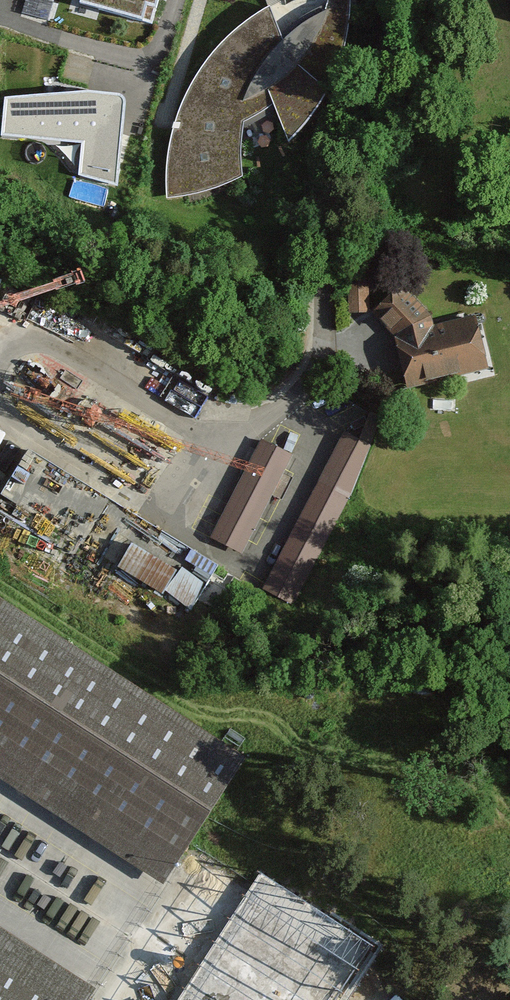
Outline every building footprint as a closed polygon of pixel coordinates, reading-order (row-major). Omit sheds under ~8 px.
[(72,5),(154,25),(160,0),(73,0),(72,5)] [(167,202),(204,197),(244,181),(244,147),(278,128),(285,148),(325,104),(362,52),(369,23),(370,0),(295,0),(264,13),(229,38),(208,66),(190,92),(176,126),(169,158),(168,179),(167,202)] [(87,90),(4,97),(1,138),(81,141),(79,174),(119,187),(122,97),(87,90)] [(408,389),(492,374),(478,317),(437,324),(402,284),(372,306),(397,339),(408,389)] [(305,603),(373,439),(339,426),(272,589),(305,603)] [(216,537),(249,551),(292,448),(259,434),(216,537)] [(208,578),(116,532),(103,559),(194,605),(208,578)] [(241,759),(0,604),(0,781),(159,884),(241,759)] [(166,999),(339,999),(373,949),(254,869),(166,999)] [(0,932),(0,999),(93,999),(96,995),(0,932)]
